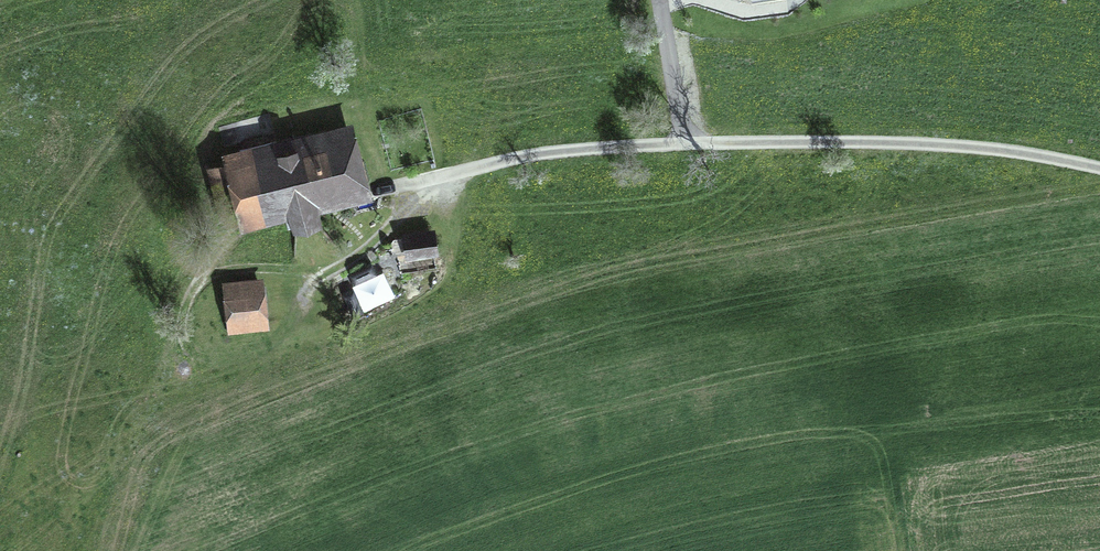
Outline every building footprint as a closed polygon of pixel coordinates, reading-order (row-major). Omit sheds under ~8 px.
[(355,187),(344,137),(212,170),(224,220),(288,204),(296,229),(318,223),(311,198),(355,187)] [(432,250),(430,235),(407,238),(409,253),(432,250)] [(372,263),(349,273),(354,284),(377,274),(372,263)] [(233,329),(262,326),(258,285),(229,289),(233,329)] [(354,290),(343,294),(352,317),(364,312),(354,290)]
